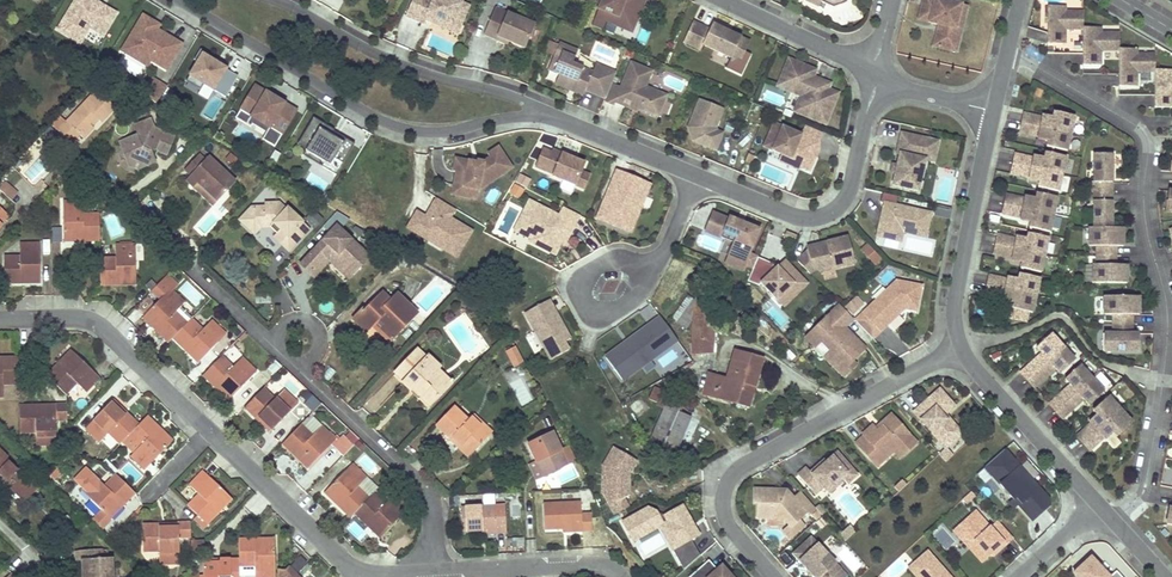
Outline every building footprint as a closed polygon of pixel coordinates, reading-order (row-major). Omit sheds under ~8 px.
[(116,13),(106,7),(104,10),(99,6),(100,4),(94,0),(75,0),(57,29),(79,42),(89,27),(102,35),(116,13)] [(469,6),(461,2),(462,0),(413,0),(406,16),(423,23),(425,19),(439,25),(441,19),(452,24),(454,19),(462,22),(469,6)] [(643,5),(645,0),(591,0),(590,1),(600,5),(592,24),(603,29),(606,21),(623,28),(630,25),(637,8),(643,5)] [(961,4),(944,0),(925,0),(924,6),(921,5),(917,19),(937,25),(940,25),(939,32),(936,31),(932,46),(955,52),(960,30),(954,28),(961,4)] [(960,30),(966,6),(961,4),(954,28),(960,30)] [(1078,30),(1079,12),(1065,12),(1065,7),(1047,7),(1047,44),(1065,45),(1065,33),(1061,33),(1061,30),(1065,30),(1078,30)] [(524,48),(533,24),(495,8),(484,35),(496,40),(497,37),(502,39),(507,41),(524,48)] [(166,69),(181,44),(165,35),(164,36),(156,31),(155,29),(150,26),(153,22),(144,16),(138,25),(137,24),(121,50),(131,56),(135,49),(150,58),(149,59),(150,59),(166,69)] [(457,33),(462,22),(454,19),(452,24),(441,19),(439,25),(457,33)] [(159,25),(153,22),(150,26),(155,29),(156,31),(159,25)] [(731,58),(741,38),(729,32),(728,34),(726,33),(724,32),(725,30),(712,24),(710,29),(693,22),(683,42),(700,51),(703,45),(731,58)] [(1028,28),(1026,36),(1045,40),(1046,32),(1028,28)] [(1114,51),(1115,34),(1101,34),(1101,28),(1083,28),(1083,30),(1083,54),(1083,66),(1100,66),(1101,54),(1097,54),(1097,51),(1101,51),(1114,51)] [(740,62),(749,41),(741,38),(731,58),(740,62)] [(553,56),(558,45),(548,41),(543,52),(553,56)] [(605,98),(615,73),(595,64),(592,72),(571,64),(577,51),(558,43),(558,45),(553,56),(547,69),(559,74),(555,83),(570,90),(571,87),(573,88),(576,89),(575,92),(583,95),(585,89),(605,98)] [(150,58),(135,49),(131,56),(146,66),(150,59),(149,59),(150,58)] [(237,76),(226,69),(216,62),(217,60),(199,49),(193,60),(197,62),(185,82),(199,90),(203,84),(225,97),(237,76)] [(1150,72),(1150,55),(1137,55),(1137,50),(1119,49),(1119,51),(1119,74),(1119,87),(1136,87),(1136,76),(1133,76),(1133,72),(1136,72),(1150,72)] [(228,66),(217,60),(216,62),(226,69),(228,66)] [(836,94),(828,91),(830,85),(813,79),(812,78),(811,78),(814,71),(789,61),(782,76),(797,82),(793,93),(802,96),(796,111),(825,123),(829,113),(831,114),(834,107),(832,106),(836,95),(836,94)] [(666,95),(645,87),(651,71),(630,63),(620,87),(614,102),(625,107),(626,104),(636,108),(638,109),(657,117),(666,95)] [(1155,71),(1155,73),(1154,96),(1154,108),(1171,108),(1171,97),(1169,97),(1169,94),(1171,94),(1171,71),(1155,71)] [(793,93),(797,82),(782,76),(778,87),(793,93)] [(156,105),(166,88),(152,80),(147,88),(137,82),(132,91),(156,105)] [(614,102),(620,87),(612,84),(604,102),(613,105),(614,102)] [(281,136),(296,111),(284,104),(265,93),(255,86),(235,118),(246,125),(248,121),(251,117),(269,128),(281,136)] [(117,108),(98,90),(67,124),(59,117),(52,125),(59,131),(59,132),(71,143),(80,134),(84,138),(93,127),(90,124),(96,117),(100,120),(103,123),(117,108)] [(286,101),(267,90),(265,93),(284,104),(286,101)] [(722,109),(699,100),(692,118),(688,127),(693,140),(706,145),(715,149),(721,133),(715,130),(714,127),(722,109)] [(1022,123),(1070,134),(1074,116),(1053,112),(1052,117),(1042,115),(1041,118),(1024,114),(1022,123)] [(96,117),(90,124),(93,127),(100,120),(96,117)] [(269,128),(251,117),(248,121),(266,132),(269,128)] [(334,129),(313,117),(312,119),(333,130),(334,129)] [(337,174),(353,145),(344,140),(343,142),(337,139),(336,141),(330,137),(333,130),(312,119),(299,141),(308,146),(307,149),(327,161),(323,167),(337,174)] [(123,159),(127,160),(131,162),(128,170),(137,173),(155,164),(153,161),(150,155),(153,152),(156,153),(166,158),(173,140),(153,133),(147,121),(131,129),(135,138),(118,147),(123,159)] [(800,135),(773,123),(763,146),(781,154),(800,162),(798,166),(799,166),(809,171),(815,156),(812,155),(814,152),(822,133),(804,125),(800,135)] [(1066,151),(1070,134),(1022,123),(1020,133),(1037,136),(1037,139),(1047,141),(1046,147),(1066,151)] [(274,147),(281,136),(269,128),(266,132),(262,140),(274,147)] [(355,143),(333,130),(330,137),(336,141),(337,139),(343,142),(344,140),(353,145),(355,143)] [(925,160),(929,140),(901,133),(897,154),(899,154),(897,166),(895,174),(892,185),(918,191),(925,160)] [(934,162),(938,141),(929,140),(925,160),(934,162)] [(308,146),(299,141),(298,144),(307,149),(308,146)] [(478,191),(512,168),(498,147),(487,154),(490,158),(483,163),(476,161),(476,163),(475,166),(468,165),(469,162),(456,159),(453,172),(456,172),(459,173),(456,186),(478,191)] [(327,161),(307,149),(303,155),(323,167),(327,161)] [(580,171),(584,163),(575,159),(564,155),(553,150),(551,152),(543,149),(535,166),(553,174),(552,175),(575,185),(580,171)] [(750,164),(753,155),(748,153),(744,161),(750,164)] [(1013,164),(1061,174),(1065,157),(1044,153),(1043,158),(1033,156),(1033,158),(1015,155),(1013,164)] [(798,166),(800,162),(781,154),(778,161),(798,169),(799,166),(798,166)] [(1111,192),(1111,154),(1093,154),(1093,182),(1091,182),(1091,192),(1111,192)] [(181,173),(184,175),(187,178),(183,182),(191,190),(195,186),(214,204),(232,185),(204,159),(201,162),(196,157),(181,173)] [(1058,192),(1061,174),(1013,164),(1011,173),(1029,177),(1028,180),(1038,182),(1037,187),(1058,192)] [(580,171),(575,185),(583,188),(589,174),(580,171)] [(623,180),(625,174),(616,171),(614,176),(623,180)] [(476,200),(478,191),(456,186),(459,173),(456,172),(451,194),(476,200)] [(519,174),(516,184),(527,187),(530,178),(519,174)] [(637,213),(649,184),(625,174),(623,180),(614,176),(607,194),(609,195),(608,199),(605,198),(597,217),(623,228),(630,210),(637,213)] [(509,194),(521,198),(524,188),(512,184),(509,194)] [(0,189),(0,192),(12,202),(19,195),(4,185),(0,189)] [(191,190),(210,208),(214,204),(195,186),(191,190)] [(1111,228),(1111,192),(1091,192),(1091,202),(1093,202),(1093,228),(1111,228)] [(925,238),(931,213),(908,208),(907,212),(895,209),(896,205),(898,196),(882,193),(880,202),(884,203),(880,218),(884,219),(882,227),(879,226),(876,236),(899,242),(901,232),(925,238)] [(1005,205),(1053,215),(1056,198),(1036,193),(1035,198),(1025,196),(1024,199),(1007,195),(1005,205)] [(327,206),(331,200),(325,197),(322,203),(327,206)] [(457,211),(436,198),(425,216),(417,211),(407,227),(425,238),(428,233),(446,244),(443,249),(456,257),(472,231),(450,217),(453,213),(455,215),(457,211)] [(570,232),(579,215),(563,207),(559,216),(529,200),(518,222),(535,231),(531,239),(530,241),(554,254),(559,243),(566,230),(570,232)] [(64,214),(63,214),(62,214),(62,242),(98,241),(97,216),(82,217),(81,202),(64,203),(64,214)] [(1049,232),(1053,215),(1005,205),(1003,214),(1020,218),(1019,220),(1029,222),(1028,228),(1049,232)] [(236,223),(243,230),(250,236),(257,229),(264,229),(271,235),(268,238),(283,252),(303,230),(282,210),(280,212),(275,207),(261,207),(261,209),(247,210),(236,223)] [(8,216),(0,209),(0,224),(8,216)] [(630,230),(637,213),(630,210),(623,228),(630,230)] [(758,230),(741,223),(741,224),(737,223),(737,221),(729,218),(728,219),(713,213),(705,231),(721,238),(724,232),(736,237),(725,263),(742,270),(758,230)] [(535,231),(518,222),(514,230),(531,239),(535,231)] [(339,225),(302,265),(317,279),(333,262),(338,257),(357,274),(373,257),(339,225)] [(1087,228),(1087,246),(1095,246),(1095,256),(1114,256),(1114,246),(1121,246),(1121,228),(1111,228),(1093,228),(1087,228)] [(563,245),(570,232),(566,230),(559,243),(563,245)] [(717,260),(725,263),(736,237),(724,232),(721,238),(725,239),(717,260)] [(794,242),(796,236),(786,232),(784,238),(794,242)] [(996,245),(1044,255),(1048,238),(1027,233),(1026,239),(1016,237),(1015,239),(998,236),(996,245)] [(854,262),(848,236),(807,247),(807,250),(797,260),(809,273),(810,273),(816,267),(820,271),(854,262)] [(868,243),(862,249),(869,255),(874,250),(868,243)] [(17,258),(10,258),(3,258),(3,284),(38,284),(38,256),(34,256),(34,244),(17,244),(17,258)] [(134,256),(132,256),(131,256),(131,245),(113,245),(114,260),(98,260),(99,285),(134,284),(134,256)] [(1040,272),(1044,255),(996,245),(994,254),(1011,258),(1011,261),(1021,263),(1020,268),(1040,272)] [(869,255),(875,261),(880,256),(874,250),(869,255)] [(1095,265),(1091,265),(1091,283),(1125,283),(1125,265),(1114,265),(1114,256),(1095,256),(1095,265)] [(338,257),(333,262),(351,280),(357,274),(338,257)] [(807,283),(784,260),(778,265),(774,270),(772,268),(773,264),(757,257),(747,281),(758,285),(761,283),(776,299),(783,292),(790,299),(807,283)] [(987,285),(1035,296),(1039,278),(1018,274),(1017,279),(1007,277),(1007,280),(989,276),(987,285)] [(179,333),(190,322),(179,311),(184,305),(172,294),(179,286),(167,276),(150,294),(158,302),(142,320),(169,344),(172,340),(179,333)] [(899,309),(902,307),(904,307),(917,309),(921,284),(896,280),(886,290),(877,298),(862,313),(879,331),(887,323),(898,313),(899,309)] [(1032,313),(1035,296),(987,285),(985,295),(1003,299),(1002,301),(1012,303),(1011,309),(1032,313)] [(790,299),(783,292),(776,299),(783,306),(790,299)] [(376,305),(383,297),(379,293),(371,301),(376,305)] [(396,297),(405,306),(408,302),(399,294),(396,297)] [(350,320),(364,333),(372,324),(375,320),(393,336),(413,314),(405,306),(396,297),(393,295),(387,301),(383,297),(376,305),(371,301),(362,311),(360,309),(350,320)] [(855,296),(853,298),(860,305),(863,303),(855,296)] [(697,304),(688,297),(673,318),(682,324),(697,304)] [(1103,297),(1103,315),(1112,315),(1112,324),(1132,324),(1132,315),(1138,315),(1138,297),(1103,297)] [(136,312),(143,317),(152,302),(144,298),(136,312)] [(853,298),(845,306),(852,313),(860,305),(853,298)] [(548,299),(541,304),(547,316),(555,311),(548,299)] [(846,336),(840,330),(843,326),(852,317),(843,307),(839,303),(806,335),(815,344),(820,339),(831,350),(825,355),(843,374),(854,363),(851,360),(864,347),(849,332),(846,336)] [(570,339),(555,311),(547,316),(541,304),(524,312),(550,360),(568,350),(564,342),(570,339)] [(702,350),(707,350),(711,350),(711,341),(713,341),(713,332),(714,313),(711,313),(711,306),(697,306),(693,313),(692,338),(694,352),(702,352),(702,350)] [(854,319),(872,338),(879,331),(862,313),(854,319)] [(622,379),(677,339),(661,318),(606,358),(622,379)] [(372,324),(389,340),(393,336),(375,320),(372,324)] [(190,322),(179,333),(172,340),(199,365),(217,344),(215,342),(223,334),(210,322),(201,332),(190,322)] [(1104,333),(1104,351),(1138,351),(1138,333),(1132,333),(1132,324),(1112,324),(1112,333),(1104,333)] [(846,336),(849,332),(843,326),(840,330),(846,336)] [(535,332),(527,335),(532,347),(540,344),(535,332)] [(1063,347),(1051,334),(1036,348),(1042,355),(1036,360),(1035,359),(1020,373),(1027,380),(1063,347)] [(524,355),(516,340),(507,344),(515,360),(524,355)] [(1060,374),(1075,360),(1063,347),(1027,380),(1034,387),(1048,374),(1047,373),(1054,367),(1060,374)] [(401,381),(400,382),(400,383),(408,391),(412,387),(415,390),(412,393),(427,406),(444,386),(430,374),(436,367),(424,356),(422,358),(413,350),(392,373),(401,381)] [(85,394),(91,388),(97,382),(89,374),(91,372),(71,352),(46,378),(64,396),(75,385),(85,394)] [(704,393),(720,398),(736,402),(743,382),(754,386),(762,360),(736,352),(727,379),(709,374),(704,393)] [(248,382),(247,381),(245,380),(253,371),(241,360),(231,370),(220,359),(203,378),(229,402),(248,382)] [(5,399),(4,386),(19,386),(18,361),(0,361),(0,400),(5,399)] [(516,407),(535,402),(525,366),(506,371),(516,407)] [(1056,411),(1091,379),(1079,366),(1065,379),(1071,386),(1065,392),(1064,391),(1049,404),(1056,411)] [(430,374),(444,386),(450,379),(436,367),(430,374)] [(1088,405),(1103,392),(1091,379),(1056,411),(1062,418),(1077,405),(1076,404),(1082,398),(1088,405)] [(736,402),(748,406),(754,386),(743,382),(736,402)] [(407,392),(425,408),(427,406),(412,393),(415,390),(412,387),(408,391),(407,392)] [(653,438),(676,448),(691,417),(680,412),(685,403),(656,389),(651,401),(667,408),(653,438)] [(945,419),(942,416),(944,414),(953,406),(939,389),(913,412),(945,448),(961,433),(947,417),(945,419)] [(272,431),(290,413),(288,412),(287,410),(274,399),(272,401),(261,391),(244,410),(258,423),(260,420),(272,431)] [(295,402),(282,391),(274,399),(287,410),(295,402)] [(314,412),(321,404),(307,391),(300,398),(314,412)] [(1083,442),(1119,409),(1107,396),(1092,410),(1095,414),(1088,421),(1090,423),(1077,435),(1083,442)] [(37,447),(45,447),(53,446),(53,435),(56,435),(56,419),(67,418),(65,401),(55,402),(55,406),(20,408),(21,434),(36,433),(37,447)] [(120,445),(128,436),(137,427),(112,403),(93,423),(95,425),(87,433),(93,439),(99,445),(109,434),(120,445)] [(450,407),(441,417),(432,427),(447,440),(448,439),(468,456),(484,438),(474,429),(477,426),(468,418),(465,421),(450,407)] [(1132,423),(1119,409),(1083,442),(1090,450),(1103,438),(1105,440),(1112,433),(1116,437),(1132,423)] [(916,443),(891,414),(879,424),(881,426),(877,430),(872,425),(861,434),(863,436),(855,443),(872,463),(889,447),(893,451),(899,458),(916,443)] [(474,429),(484,438),(489,433),(470,416),(468,418),(477,426),(474,429)] [(137,427),(128,436),(140,447),(130,457),(143,469),(150,461),(153,462),(171,443),(146,418),(137,427)] [(328,449),(327,448),(326,447),(333,439),(320,427),(311,437),(300,427),(283,445),(309,470),(328,449)] [(552,433),(528,444),(537,463),(542,475),(544,478),(568,466),(552,433)] [(446,441),(466,459),(468,456),(448,439),(447,440),(446,441)] [(893,451),(889,447),(872,463),(876,467),(893,451)] [(611,505),(624,498),(621,492),(621,485),(628,485),(629,474),(637,460),(615,448),(604,466),(603,484),(605,484),(605,495),(611,505)] [(938,454),(945,462),(952,456),(945,448),(938,454)] [(1018,505),(1032,521),(1049,506),(1048,499),(1004,449),(984,467),(1012,499),(1018,505)] [(19,506),(38,487),(21,470),(19,472),(5,458),(7,457),(0,450),(0,488),(19,506)] [(857,475),(837,453),(826,462),(819,468),(817,466),(810,472),(806,468),(797,475),(815,495),(823,488),(826,491),(841,478),(843,480),(847,484),(857,475)] [(331,470),(337,476),(351,462),(345,456),(331,470)] [(819,468),(826,462),(824,460),(817,466),(819,468)] [(1028,461),(1023,465),(1033,477),(1038,473),(1028,461)] [(530,467),(535,479),(542,475),(537,463),(530,467)] [(350,520),(354,515),(367,501),(356,491),(365,480),(353,469),(345,477),(344,476),(343,475),(323,495),(350,520)] [(188,487),(193,492),(198,497),(188,508),(206,526),(230,500),(210,480),(208,482),(200,475),(188,487)] [(95,478),(89,484),(83,490),(91,498),(88,500),(109,519),(134,493),(115,476),(105,487),(95,478)] [(828,494),(843,480),(841,478),(826,491),(828,494)] [(893,487),(898,492),(906,484),(901,479),(893,487)] [(793,499),(788,493),(784,497),(781,497),(781,490),(755,489),(754,503),(757,503),(757,518),(783,519),(788,525),(790,527),(799,519),(805,513),(807,516),(815,509),(814,508),(800,492),(793,499)] [(976,496),(971,491),(962,499),(966,504),(976,496)] [(367,501),(354,515),(380,540),(399,519),(397,517),(404,509),(392,497),(382,508),(371,497),(367,501)] [(611,505),(616,514),(628,507),(624,498),(611,505)] [(1009,502),(1014,509),(1018,505),(1012,499),(1009,502)] [(562,529),(562,531),(562,532),(590,532),(589,514),(579,514),(579,503),(543,504),(543,529),(562,529)] [(1171,508),(1165,506),(1162,524),(1171,526),(1171,504),(1171,508)] [(673,549),(684,569),(700,555),(691,539),(699,535),(696,528),(693,530),(690,525),(693,524),(683,505),(665,515),(648,507),(623,522),(634,542),(664,525),(662,522),(667,520),(681,545),(673,549)] [(816,510),(821,516),(825,512),(818,505),(814,508),(815,509),(816,510)] [(505,507),(460,509),(461,533),(481,533),(496,532),(496,535),(506,534),(505,507)] [(811,515),(815,521),(821,516),(816,510),(811,515)] [(1013,538),(997,521),(989,527),(975,512),(954,531),(962,540),(969,534),(981,547),(974,553),(981,562),(988,556),(1002,543),(1004,545),(1013,538)] [(189,523),(189,518),(176,519),(177,524),(177,534),(190,534),(189,523)] [(782,531),(789,539),(805,526),(799,519),(790,527),(788,525),(782,531)] [(175,562),(174,557),(174,551),(178,551),(177,534),(177,524),(141,525),(143,550),(157,549),(158,563),(175,562)] [(845,540),(855,531),(849,525),(839,533),(845,540)] [(402,550),(411,540),(405,534),(396,544),(402,550)] [(981,547),(969,534),(962,540),(974,553),(981,547)] [(810,537),(793,554),(807,569),(812,570),(812,575),(814,576),(832,576),(840,569),(810,537)] [(238,561),(238,566),(253,566),(254,576),(271,576),(271,569),(274,568),(273,540),(238,541),(238,561)] [(992,556),(1004,545),(1002,543),(988,556),(992,556)] [(76,551),(77,561),(83,561),(84,576),(113,576),(112,559),(102,560),(102,549),(76,551)] [(927,552),(909,568),(916,576),(949,576),(927,552)] [(1091,558),(1074,573),(1077,576),(1109,576),(1104,572),(1091,558)] [(722,565),(717,569),(709,559),(689,576),(733,576),(722,565)] [(238,566),(238,561),(202,561),(203,576),(239,576),(238,566)] [(296,576),(289,568),(284,572),(276,573),(277,576),(295,576),(296,576)]
